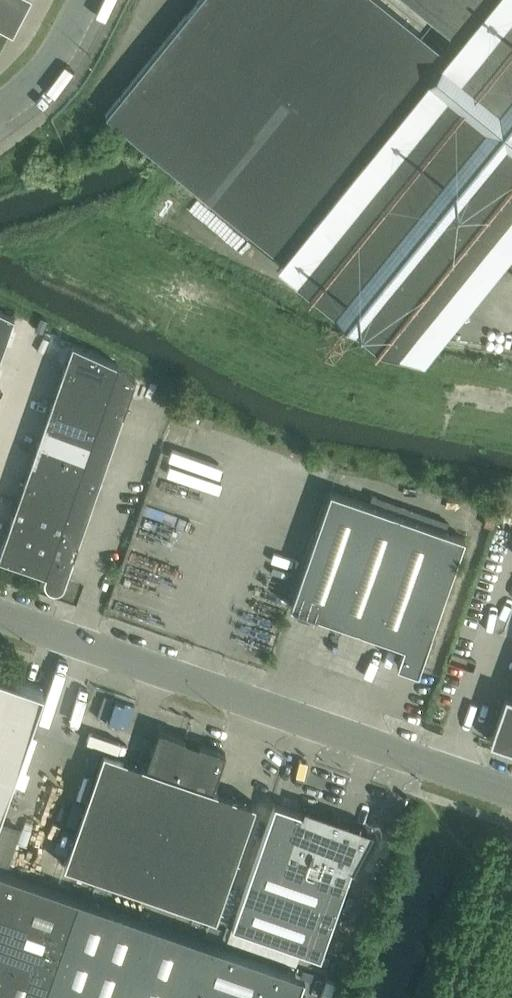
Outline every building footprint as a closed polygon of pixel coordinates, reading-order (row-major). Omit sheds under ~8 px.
[(13,31),(29,0),(0,0),(0,25),(13,31)] [(106,115),(285,261),(451,57),(380,0),(199,0),(106,115)] [(285,261),(410,369),(511,242),(511,0),(498,0),(462,44),(451,57),(285,261)] [(462,44),(498,0),(408,0),(462,44)] [(14,316),(0,310),(0,357),(14,316)] [(0,552),(0,558),(45,574),(44,577),(44,579),(44,580),(44,581),(45,583),(45,584),(46,585),(47,586),(48,587),(49,588),(53,589),(55,589),(57,589),(59,589),(61,587),(63,586),(64,584),(136,379),(118,364),(73,343),(0,552)] [(465,538),(369,504),(331,491),(291,606),(404,646),(397,665),(418,672),(465,538)] [(44,689),(0,674),(0,814),(44,689)] [(489,741),(504,745),(511,748),(511,696),(506,693),(489,741)] [(216,918),(256,804),(213,789),(226,753),(199,744),(199,745),(195,741),(191,739),(185,740),(186,739),(159,730),(147,766),(104,751),(64,865),(216,918)] [(275,803),(232,926),(320,957),(352,868),(353,869),(373,831),(304,806),(302,812),(275,803)] [(78,897),(5,871),(0,870),(0,997),(43,997),(78,897)] [(305,975),(295,972),(78,897),(43,997),(297,997),(305,975)]
